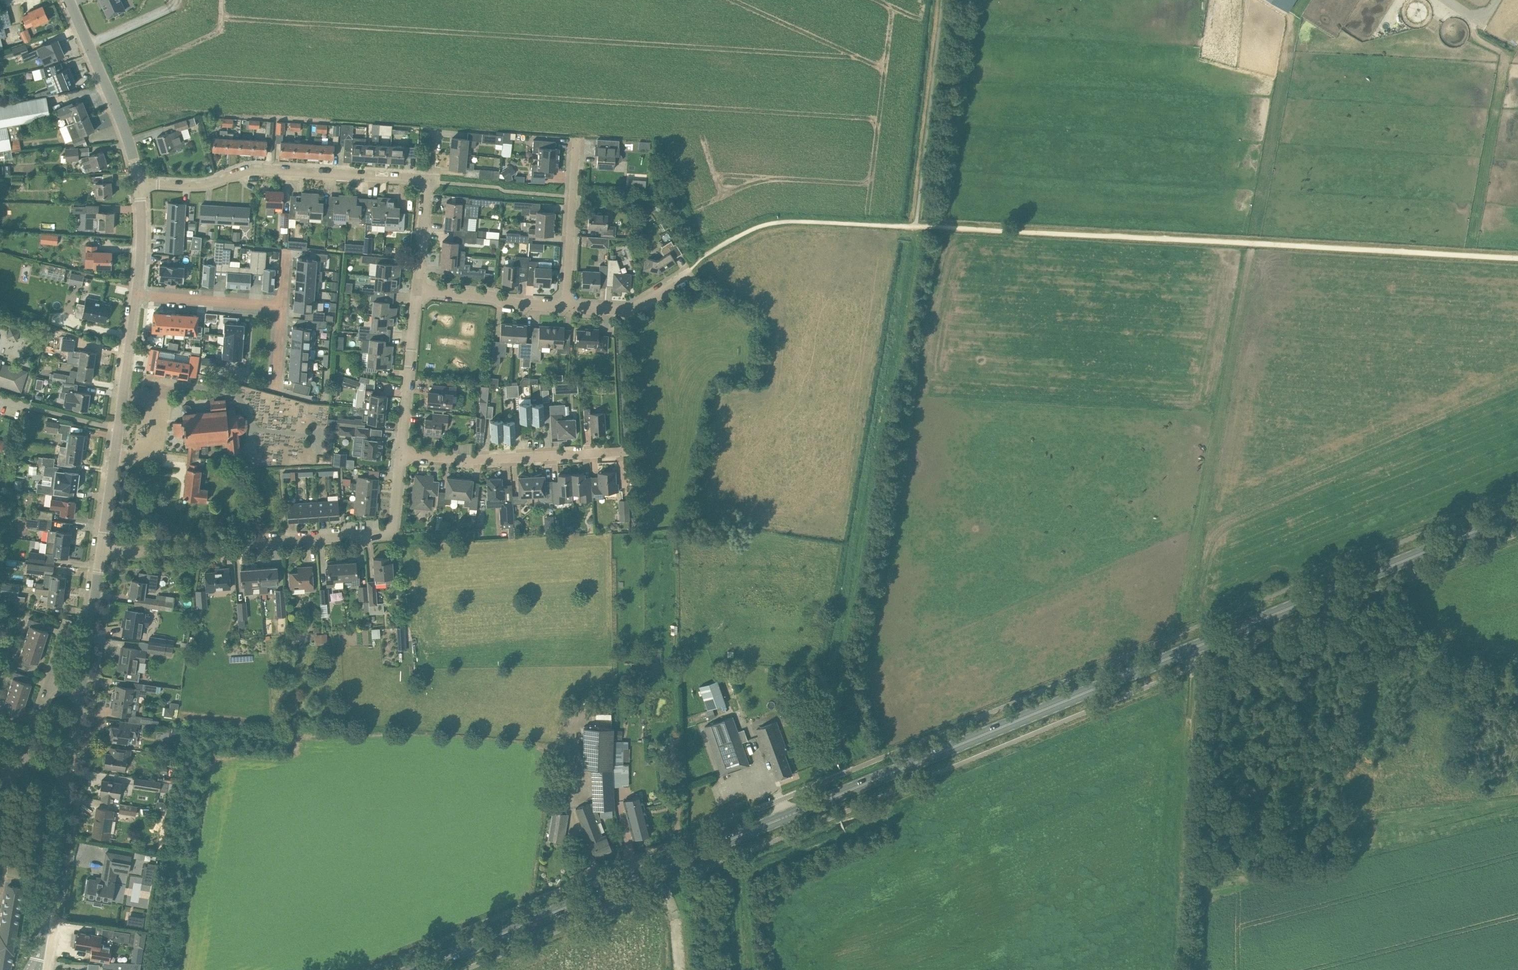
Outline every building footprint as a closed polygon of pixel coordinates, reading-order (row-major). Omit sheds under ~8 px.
[(108,18),(125,10),(120,0),(100,0),(108,18)] [(1289,11),(1295,0),(1272,0),(1289,11)] [(48,21),(47,19),(48,19),(42,6),(29,12),(29,13),(23,16),(27,28),(41,22),(42,24),(48,21)] [(7,9),(0,10),(0,37),(5,36),(3,27),(10,25),(7,9)] [(45,45),(29,52),(31,58),(31,59),(40,54),(44,64),(52,60),(55,59),(64,55),(57,39),(48,43),(45,44),(45,45)] [(13,49),(3,53),(4,58),(14,54),(28,50),(26,44),(12,48),(13,49)] [(61,63),(36,70),(38,77),(42,76),(43,78),(52,76),(54,80),(53,80),(57,91),(62,89),(63,89),(75,84),(69,68),(63,70),(61,63)] [(0,104),(0,126),(6,125),(7,125),(16,123),(19,123),(35,120),(34,116),(49,114),(49,113),(34,116),(31,99),(62,93),(50,95),(26,99),(10,102),(0,104)] [(69,124),(88,116),(82,101),(69,106),(69,104),(55,110),(57,114),(60,117),(66,115),(69,124)] [(94,130),(88,116),(69,124),(66,125),(75,145),(86,141),(83,135),(94,130)] [(196,125),(194,117),(175,123),(177,130),(158,136),(162,151),(174,148),(174,147),(184,144),(180,130),(196,125)] [(285,122),(277,122),(276,133),(284,134),(285,122)] [(341,124),(340,137),(346,137),(349,134),(349,125),(341,124)] [(378,145),(379,134),(380,125),(372,124),(371,134),(374,134),(373,145),(365,144),(364,160),(377,161),(378,145)] [(0,126),(0,150),(11,148),(7,125),(6,125),(0,126)] [(392,125),(380,125),(379,134),(391,135),(392,125)] [(400,129),(392,129),(391,138),(400,139),(400,129)] [(226,151),(227,138),(227,133),(227,131),(220,130),(220,137),(213,137),(213,150),(226,151)] [(482,141),(482,142),(495,143),(496,143),(503,144),(503,142),(504,133),(496,132),(496,135),(483,133),(482,140),(482,141)] [(239,152),(240,139),(233,138),(233,133),(227,133),(227,138),(226,151),(239,152)] [(314,143),(308,143),(307,156),(320,157),(321,144),(321,138),(315,137),(314,143)] [(365,144),(366,138),(353,137),(353,138),(345,138),(344,151),(352,151),(351,159),(364,160),(365,144)] [(451,153),(466,154),(467,146),(476,147),(476,140),(468,139),(452,138),(451,153)] [(253,139),(240,139),(239,152),(252,153),(253,139)] [(267,140),(253,139),(252,153),(266,154),(267,140)] [(595,146),(595,154),(598,154),(597,159),(597,160),(597,167),(607,168),(614,169),(614,161),(619,161),(620,161),(622,160),(622,156),(621,155),(619,155),(620,147),(619,147),(619,140),(597,139),(597,146),(595,146)] [(539,152),(538,158),(558,160),(559,149),(547,148),(548,140),(533,140),(532,152),(539,152)] [(280,155),(294,155),(294,142),(281,141),(280,155)] [(308,143),(294,142),(294,155),(307,156),(308,143)] [(334,145),(321,144),(320,157),(333,158),(334,145)] [(391,146),(378,145),(377,161),(390,162),(391,146)] [(404,147),(391,146),(390,162),(403,162),(404,147)] [(77,148),(65,149),(66,160),(78,159),(77,148)] [(83,163),(82,166),(83,171),(86,172),(107,165),(103,151),(89,155),(90,156),(82,158),(83,163)] [(466,154),(451,153),(449,167),(465,169),(474,169),(474,163),(465,162),(466,154)] [(558,171),(558,160),(538,158),(538,164),(532,164),(531,176),(545,177),(546,170),(558,171)] [(507,168),(501,172),(506,179),(512,175),(507,168)] [(499,171),(493,170),(479,169),(479,177),(498,179),(499,171)] [(103,175),(93,176),(91,176),(91,183),(95,183),(96,197),(112,196),(111,182),(103,182),(103,175)] [(282,206),(283,198),(283,191),(266,190),(265,205),(266,205),(266,214),(274,215),(274,206),(282,206)] [(290,205),(289,213),(289,218),(296,219),(296,216),(309,216),(310,193),(302,192),(301,201),(296,200),(296,206),(290,205)] [(318,193),(310,193),(309,216),(321,217),(321,220),(327,221),(327,225),(328,208),(322,208),(323,202),(318,202),(318,193)] [(347,219),(348,195),(340,195),(339,203),(335,203),(334,208),(328,208),(327,225),(333,225),(334,224),(346,224),(346,219),(347,219)] [(357,196),(348,195),(347,219),(359,220),(359,223),(366,223),(366,210),(361,210),(361,204),(356,204),(357,196)] [(446,202),(445,214),(469,216),(470,206),(472,204),(480,205),(480,199),(468,198),(456,196),(456,202),(451,202),(446,202)] [(366,223),(365,229),(371,230),(372,224),(384,225),(385,221),(386,198),(378,197),(377,206),(373,205),(372,211),(366,210),(366,223)] [(395,198),(386,198),(385,221),(398,222),(398,225),(404,225),(405,213),(399,212),(399,207),(394,207),(395,198)] [(529,209),(529,202),(514,201),(513,208),(529,209)] [(167,219),(184,220),(185,204),(168,203),(167,219)] [(216,222),(217,205),(201,204),(200,222),(216,222)] [(112,229),(113,212),(86,211),(86,205),(76,205),(75,225),(85,226),(86,217),(93,217),(92,229),(112,229)] [(233,206),(217,205),(216,222),(232,223),(233,206)] [(233,206),(232,223),(249,224),(250,207),(233,206)] [(536,216),(536,223),(554,224),(555,212),(541,211),(541,209),(530,208),(530,216),(536,216)] [(289,227),(289,218),(289,213),(281,213),(281,226),(289,227)] [(445,214),(444,227),(467,229),(469,217),(469,216),(445,214)] [(608,215),(599,214),(589,214),(588,228),(602,229),(602,235),(614,236),(615,226),(607,226),(608,215)] [(184,220),(167,219),(166,235),(183,236),(184,220)] [(553,236),(554,224),(536,223),(536,229),(529,228),(528,236),(539,236),(539,235),(553,236)] [(520,233),(506,232),(506,241),(520,242),(520,233)] [(61,243),(61,233),(44,233),(43,243),(61,243)] [(183,236),(166,235),(165,251),(183,252),(183,236)] [(202,237),(193,235),(190,248),(201,249),(202,237)] [(608,248),(609,238),(589,236),(588,247),(608,248)] [(371,253),(372,237),(364,237),(363,252),(363,253),(371,253)] [(290,240),(290,248),(302,249),(302,241),(290,240)] [(659,273),(664,270),(676,262),(674,259),(683,254),(676,243),(674,244),(671,240),(662,246),(661,251),(664,256),(657,260),(647,258),(644,269),(659,273)] [(443,241),(442,253),(465,256),(465,250),(457,249),(458,242),(443,241)] [(204,264),(202,285),(214,286),(215,270),(221,271),(223,248),(223,242),(216,242),(214,264),(204,264)] [(94,267),(111,268),(112,253),(95,252),(95,246),(87,246),(87,252),(86,252),(85,265),(94,266),(94,267)] [(223,248),(221,271),(227,271),(226,286),(238,287),(240,266),(229,266),(230,248),(223,248)] [(251,273),(257,273),(259,251),(251,250),(250,267),(240,266),(238,287),(250,288),(251,273)] [(259,251),(257,273),(263,274),(262,289),(274,290),(276,269),(265,268),(267,251),(259,251)] [(465,256),(442,253),(440,266),(456,268),(456,267),(464,268),(465,256)] [(365,255),(365,261),(376,262),(375,276),(399,278),(400,265),(387,263),(387,257),(365,255)] [(527,272),(528,260),(528,257),(516,256),(512,266),(504,265),(503,283),(519,284),(519,271),(527,272)] [(297,258),(297,269),(316,270),(320,271),(321,260),(316,259),(297,258)] [(608,265),(607,265),(607,277),(607,276),(613,277),(613,290),(630,291),(631,274),(617,273),(618,267),(620,265),(618,259),(608,259),(608,265)] [(528,260),(527,272),(527,275),(534,275),(534,285),(550,286),(552,262),(528,260)] [(41,276),(66,280),(68,266),(43,262),(41,276)] [(184,267),(160,265),(159,280),(165,280),(165,282),(176,283),(176,281),(183,282),(184,267)] [(606,287),(607,277),(607,265),(600,265),(599,272),(583,271),(582,288),(590,289),(590,290),(599,291),(599,287),(606,287)] [(479,268),(479,271),(462,269),(461,275),(485,277),(485,268),(479,268)] [(297,269),(296,279),(315,280),(316,270),(297,269)] [(71,273),(69,282),(82,284),(83,276),(71,273)] [(362,287),(362,293),(371,294),(384,296),(384,290),(398,291),(399,278),(375,276),(374,288),(362,287)] [(296,279),(295,289),(314,290),(314,291),(318,291),(319,280),(315,280),(296,279)] [(294,299),(314,301),(314,300),(314,291),(314,290),(295,289),(294,299)] [(384,296),(371,294),(370,300),(373,300),(372,314),(396,316),(396,308),(388,307),(388,302),(383,301),(384,296)] [(105,301),(102,300),(86,297),(85,304),(77,303),(74,315),(105,322),(109,304),(105,303),(105,301)] [(294,299),(294,310),(317,311),(318,300),(314,300),(314,301),(294,299)] [(163,331),(165,313),(154,312),(152,331),(163,331)] [(174,332),(176,314),(165,313),(163,331),(174,332)] [(206,313),(205,321),(217,322),(217,314),(206,313)] [(186,314),(176,314),(174,332),(185,333),(186,314)] [(198,315),(186,314),(185,333),(196,334),(196,338),(202,338),(203,326),(197,326),(198,315)] [(396,316),(372,314),(370,326),(359,325),(359,332),(380,334),(380,328),(386,328),(386,324),(395,324),(396,316)] [(224,322),(223,334),(244,336),(244,329),(245,329),(246,323),(241,322),(241,324),(224,322)] [(507,341),(513,341),(514,324),(501,323),(499,350),(492,350),(491,364),(499,365),(500,356),(506,356),(507,341)] [(527,324),(514,324),(513,341),(519,342),(518,357),(523,357),(522,366),(530,366),(530,361),(532,343),(526,342),(527,324)] [(533,327),(532,343),(530,361),(540,361),(541,346),(550,347),(552,326),(539,325),(539,327),(533,327)] [(46,326),(45,334),(52,335),(54,327),(46,326)] [(292,337),(315,338),(316,328),(292,326),(292,337)] [(564,327),(552,326),(550,347),(557,347),(557,352),(569,353),(569,351),(572,351),(572,347),(570,346),(570,340),(564,339),(564,327)] [(20,330),(10,327),(7,338),(17,341),(20,330)] [(577,330),(576,340),(576,346),(597,347),(597,350),(607,350),(608,336),(598,335),(599,329),(591,329),(591,331),(577,330)] [(380,334),(359,332),(358,338),(370,339),(369,351),(362,351),(368,352),(392,354),(393,346),(384,345),(385,340),(379,339),(380,334)] [(244,337),(244,336),(223,334),(223,335),(224,335),(223,346),(242,347),(243,337),(244,337)] [(75,337),(63,336),(61,349),(73,350),(75,337)] [(292,337),(291,347),(310,348),(310,349),(314,349),(315,338),(292,337)] [(242,354),(242,347),(223,346),(222,357),(238,358),(238,360),(243,360),(243,354),(242,354)] [(291,347),(290,357),(309,358),(310,349),(310,348),(291,347)] [(159,349),(150,348),(147,369),(155,370),(154,373),(171,376),(173,361),(157,358),(159,349)] [(80,357),(79,364),(93,366),(95,352),(81,350),(81,351),(73,350),(72,356),(80,357)] [(391,367),(392,354),(368,352),(367,365),(363,365),(363,370),(376,371),(377,366),(391,367)] [(189,363),(173,361),(171,376),(187,378),(188,376),(196,377),(199,356),(191,354),(189,363)] [(309,358),(290,357),(289,367),(313,369),(313,358),(309,358)] [(0,363),(0,387),(1,385),(21,391),(27,371),(0,363)] [(91,380),(93,366),(79,364),(79,371),(70,370),(70,376),(78,377),(78,378),(91,380)] [(288,378),(312,379),(313,369),(289,367),(288,378)] [(54,373),(53,379),(65,382),(66,374),(54,372),(54,373)] [(361,407),(385,409),(385,408),(388,409),(389,400),(386,400),(387,395),(373,394),(373,390),(374,390),(375,386),(344,376),(342,384),(358,388),(356,407),(361,407)] [(490,377),(489,386),(498,385),(498,378),(490,377)] [(37,378),(35,388),(42,389),(43,379),(37,378)] [(78,384),(63,382),(62,391),(65,391),(64,406),(65,406),(65,407),(87,410),(89,393),(76,391),(76,393),(74,392),(75,384),(78,384)] [(293,390),(308,395),(311,386),(295,382),(293,390)] [(456,387),(442,386),(432,385),(431,392),(428,391),(426,406),(451,408),(453,394),(456,394),(456,387)] [(486,417),(487,405),(489,386),(481,385),(480,393),(482,393),(481,397),(480,397),(479,404),(481,405),(480,411),(481,411),(480,417),(486,417)] [(189,405),(189,406),(187,405),(185,405),(183,406),(182,406),(183,407),(182,408),(182,410),(183,421),(174,422),(175,435),(184,434),(185,445),(189,445),(190,448),(184,498),(206,501),(208,490),(201,489),(201,484),(199,483),(201,465),(203,465),(204,458),(198,457),(200,448),(201,447),(201,444),(225,442),(225,446),(229,446),(229,451),(239,450),(237,431),(242,430),(246,422),(240,415),(236,414),(235,409),(226,410),(225,400),(214,401),(214,397),(210,398),(211,411),(191,413),(191,409),(190,408),(189,406),(190,406),(189,405)] [(532,421),(531,404),(531,403),(519,403),(520,422),(532,421)] [(531,404),(532,421),(532,423),(544,422),(543,404),(531,404)] [(550,405),(551,432),(558,431),(558,436),(575,435),(574,419),(566,419),(565,404),(550,405)] [(385,409),(361,407),(359,407),(358,414),(363,415),(362,418),(355,418),(355,419),(337,417),(337,425),(338,425),(365,427),(365,422),(384,423),(385,409)] [(584,408),(584,420),(591,420),(591,433),(605,432),(604,413),(590,414),(590,408),(584,408)] [(425,418),(425,425),(422,426),(422,430),(424,432),(424,433),(431,434),(431,435),(440,436),(441,428),(447,429),(448,414),(433,412),(432,419),(425,418)] [(486,417),(480,417),(478,416),(475,441),(484,442),(486,417)] [(491,439),(503,439),(502,422),(502,420),(490,421),(491,439)] [(47,429),(58,430),(59,422),(48,421),(47,429)] [(502,422),(503,439),(503,440),(516,440),(515,421),(502,422)] [(371,428),(365,427),(338,425),(338,433),(364,435),(362,456),(381,458),(382,440),(369,439),(371,428)] [(69,440),(68,447),(82,449),(84,435),(70,433),(62,432),(61,439),(69,440)] [(80,463),(82,449),(68,447),(67,454),(59,453),(58,459),(66,460),(66,461),(80,463)] [(334,453),(333,466),(346,467),(347,454),(334,453)] [(37,464),(45,465),(54,466),(55,458),(39,456),(37,464)] [(62,467),(45,465),(44,474),(56,476),(53,494),(69,496),(70,489),(77,489),(77,488),(78,488),(79,488),(80,482),(79,482),(78,481),(79,473),(65,471),(65,472),(61,471),(62,467)] [(356,489),(356,495),(377,497),(379,479),(378,479),(379,471),(368,470),(367,477),(358,477),(357,483),(350,482),(351,478),(343,478),(342,485),(350,485),(350,489),(356,489)] [(599,486),(592,486),(592,499),(604,498),(603,492),(618,491),(618,483),(616,483),(615,471),(598,472),(599,486)] [(541,501),(553,501),(552,486),(545,487),(544,475),(542,475),(541,473),(534,476),(531,476),(532,497),(538,496),(538,499),(541,501)] [(592,499),(592,486),(591,477),(584,477),(584,473),(571,474),(572,494),(579,493),(579,501),(592,501),(592,499)] [(532,497),(531,476),(528,476),(521,474),(520,476),(518,477),(519,495),(513,496),(513,503),(524,503),(527,499),(527,497),(532,497)] [(565,494),(572,494),(571,474),(558,474),(558,480),(551,481),(552,486),(553,501),(553,503),(565,502),(565,494)] [(429,494),(438,495),(438,491),(439,481),(432,480),(433,476),(425,475),(425,476),(416,475),(415,486),(416,486),(415,490),(414,490),(414,496),(413,496),(412,507),(431,509),(432,498),(423,498),(424,492),(429,493),(429,494)] [(458,497),(460,478),(447,477),(445,492),(438,491),(438,495),(437,505),(445,506),(445,503),(450,504),(451,497),(458,497)] [(460,478),(458,497),(465,498),(464,505),(470,506),(469,508),(477,509),(478,495),(471,494),(473,479),(460,478)] [(504,484),(502,485),(501,478),(487,478),(488,498),(504,497),(504,484)] [(50,485),(38,483),(37,491),(49,493),(50,485)] [(53,494),(52,494),(50,507),(54,507),(58,513),(61,513),(61,514),(73,515),(75,501),(69,501),(70,496),(69,496),(53,494)] [(375,515),(377,497),(356,495),(355,500),(349,500),(348,506),(355,507),(354,513),(375,515)] [(629,520),(628,499),(621,499),(621,520),(629,520)] [(338,500),(328,501),(329,518),(339,517),(338,500)] [(309,520),(319,519),(318,501),(307,502),(309,520)] [(328,501),(318,501),(319,519),(329,518),(328,501)] [(298,520),(309,520),(307,502),(297,503),(298,520)] [(512,502),(500,503),(500,506),(501,523),(501,528),(508,527),(513,527),(513,522),(512,502)] [(298,520),(297,503),(287,503),(288,521),(298,520)] [(39,510),(38,518),(52,519),(53,512),(39,510)] [(50,529),(52,519),(38,518),(38,519),(27,518),(26,527),(48,530),(47,542),(69,545),(71,532),(50,529)] [(548,524),(545,529),(545,532),(554,532),(554,524),(548,524)] [(68,557),(69,545),(47,542),(45,552),(53,553),(53,555),(68,557)] [(29,562),(44,563),(45,554),(30,552),(29,562)] [(387,557),(374,558),(375,575),(386,575),(386,583),(393,582),(392,562),(388,562),(388,561),(387,557)] [(349,562),(342,562),(343,587),(344,587),(343,582),(352,581),(353,584),(360,584),(359,571),(357,571),(356,559),(348,559),(349,562)] [(336,588),(343,587),(342,562),(335,563),(335,560),(327,561),(328,573),(326,573),(327,586),(334,586),(336,588)] [(47,574),(48,566),(33,564),(32,572),(47,574)] [(277,566),(259,568),(260,588),(261,593),(267,593),(267,587),(275,587),(275,584),(278,583),(277,566)] [(313,590),(313,576),(312,566),(298,567),(298,571),(289,572),(290,588),(306,586),(306,590),(313,590)] [(230,588),(229,578),(229,568),(221,568),(221,571),(205,572),(206,592),(215,591),(215,589),(230,588)] [(260,588),(259,568),(241,569),(242,586),(245,586),(245,594),(252,594),(252,588),(260,588)] [(43,588),(49,588),(64,590),(65,576),(51,574),(50,582),(44,581),(44,583),(43,588)] [(145,581),(132,580),(130,596),(144,598),(145,590),(155,591),(157,581),(145,580),(145,581)] [(6,582),(5,593),(22,595),(23,585),(6,582)] [(368,599),(367,585),(358,586),(359,600),(368,599)] [(35,591),(35,593),(48,595),(49,588),(43,588),(36,587),(35,591)] [(62,604),(64,590),(49,588),(48,595),(47,603),(62,604)] [(328,588),(319,589),(321,611),(327,611),(327,602),(329,602),(328,588)] [(284,589),(283,589),(276,590),(278,616),(279,624),(285,623),(284,616),(286,616),(284,589)] [(368,591),(369,604),(369,610),(370,614),(384,613),(383,602),(377,603),(376,591),(368,591)] [(156,599),(147,597),(146,606),(165,609),(165,606),(173,608),(174,596),(157,594),(156,599)] [(239,619),(244,618),(247,618),(246,602),(238,603),(239,619)] [(144,612),(137,611),(128,610),(124,634),(140,636),(142,624),(148,625),(149,616),(143,615),(144,612)] [(30,626),(25,641),(43,647),(48,631),(41,629),(43,623),(29,618),(27,625),(30,626)] [(265,634),(273,633),(272,619),(264,620),(265,634)] [(398,626),(399,637),(408,636),(408,626),(398,626)] [(149,643),(165,645),(165,639),(150,636),(149,643)] [(38,662),(43,647),(25,641),(20,656),(17,655),(15,662),(29,666),(31,660),(38,662)] [(163,653),(165,645),(149,643),(148,651),(163,653)] [(139,649),(132,648),(122,646),(121,655),(123,656),(121,670),(126,670),(124,679),(138,681),(139,672),(136,672),(138,659),(144,660),(146,652),(139,651),(139,649)] [(13,678),(8,693),(26,699),(31,683),(25,681),(27,675),(12,671),(10,677),(13,678)] [(726,703),(718,680),(700,686),(708,710),(726,703)] [(114,699),(137,702),(138,695),(146,696),(147,691),(156,692),(157,685),(143,683),(142,689),(116,685),(116,691),(114,690),(113,691),(112,695),(113,697),(115,697),(114,699)] [(8,693),(3,708),(0,707),(0,708),(0,715),(13,719),(15,713),(21,715),(26,699),(8,693)] [(111,701),(110,705),(111,707),(113,708),(112,713),(135,716),(136,709),(132,708),(133,702),(114,699),(114,700),(112,700),(111,701)] [(138,716),(137,722),(151,725),(152,719),(138,716)] [(748,740),(744,729),(738,731),(733,716),(705,726),(722,774),(736,769),(750,765),(742,742),(748,740)] [(140,723),(125,721),(119,720),(118,727),(111,725),(110,727),(109,727),(108,727),(107,728),(106,729),(106,731),(107,732),(107,733),(108,733),(109,733),(108,740),(136,744),(137,736),(138,737),(140,723)] [(785,754),(788,753),(776,721),(757,728),(768,760),(771,759),(779,779),(793,774),(785,754)] [(583,726),(582,768),(591,768),(591,770),(593,801),(597,809),(600,809),(612,809),(614,809),(613,785),(612,764),(613,742),(613,740),(613,736),(614,727),(583,726)] [(173,740),(176,728),(172,728),(172,731),(166,730),(164,739),(173,740)] [(131,749),(117,747),(110,746),(109,753),(106,753),(104,767),(125,770),(126,759),(129,760),(131,749)] [(168,783),(150,780),(134,778),(133,787),(167,791),(168,783)] [(39,782),(33,780),(30,791),(37,792),(39,782)] [(122,783),(112,781),(102,780),(100,794),(102,794),(102,800),(113,802),(114,797),(120,798),(122,783)] [(651,834),(641,796),(623,801),(631,829),(633,839),(651,834)] [(566,801),(555,799),(549,839),(563,841),(567,814),(566,801)] [(593,801),(576,808),(588,841),(594,856),(612,850),(606,834),(602,836),(596,822),(601,820),(597,809),(593,801)] [(137,806),(121,804),(120,812),(135,814),(137,806)] [(113,811),(107,810),(97,808),(94,824),(96,824),(94,835),(109,838),(113,811)] [(111,902),(116,871),(128,873),(131,856),(106,852),(101,881),(90,879),(87,899),(88,895),(103,898),(103,900),(111,902)] [(138,905),(141,876),(129,875),(127,904),(138,905)] [(23,887),(8,885),(0,933),(15,936),(23,887)] [(130,914),(129,923),(144,925),(146,916),(130,914)] [(105,961),(109,962),(113,940),(128,942),(128,944),(133,945),(132,951),(142,953),(143,947),(144,947),(146,931),(130,929),(130,932),(103,928),(102,935),(78,931),(75,948),(92,950),(90,959),(105,961)] [(105,961),(103,969),(140,969),(141,963),(109,962),(105,961)]
